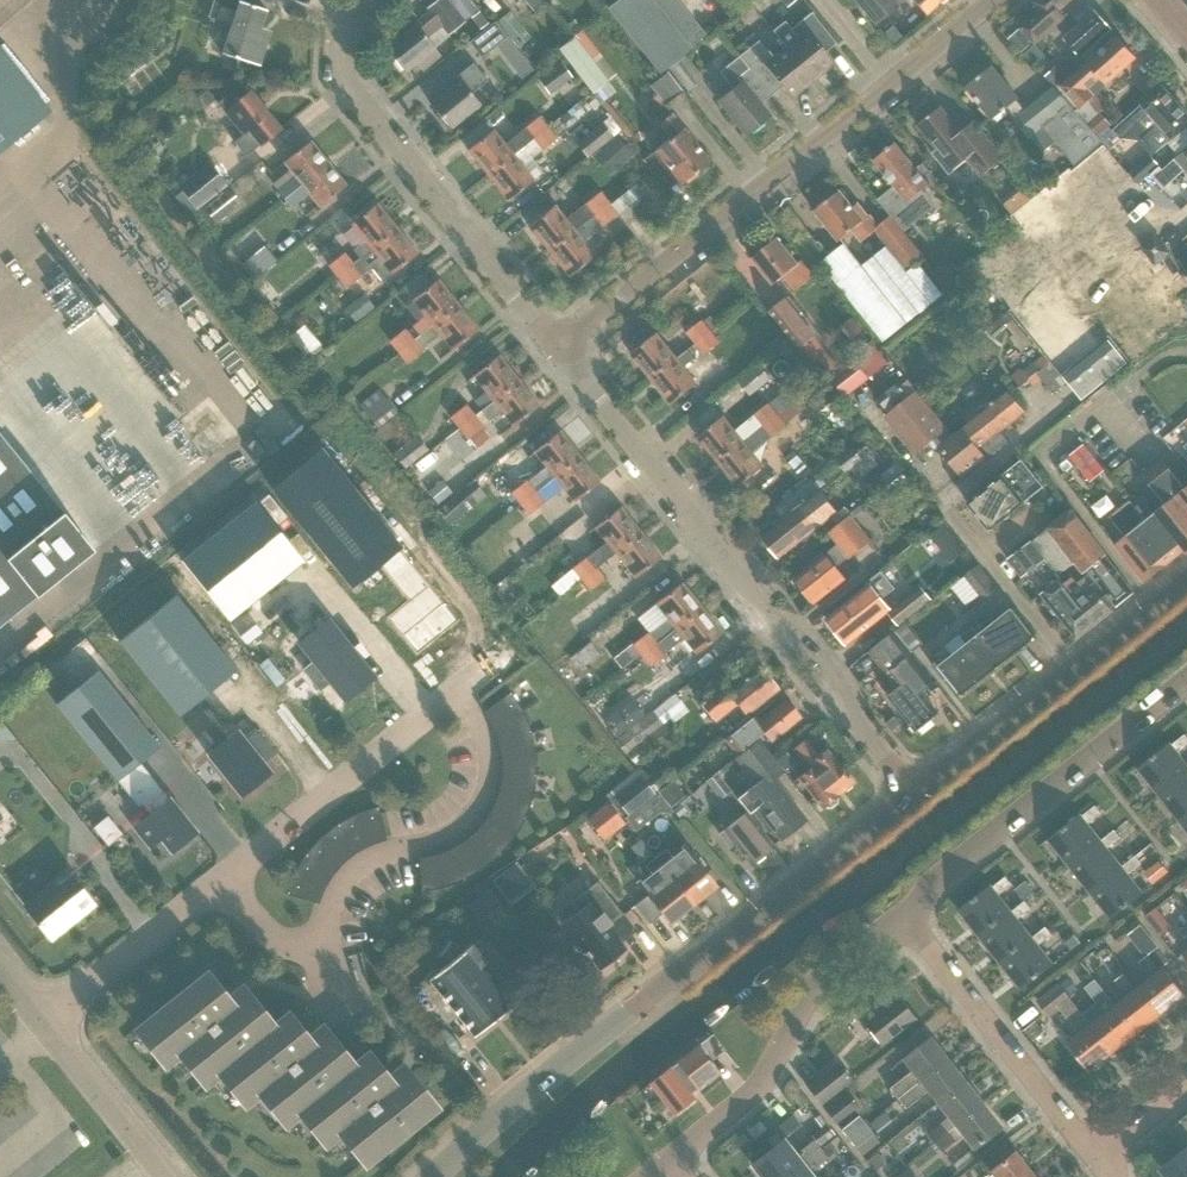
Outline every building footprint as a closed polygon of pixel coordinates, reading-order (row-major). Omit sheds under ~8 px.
[(224,55),(260,67),(266,47),(257,44),(268,11),(242,2),(243,0),(215,0),(209,18),(233,26),(224,55)] [(387,48),(405,71),(417,62),(423,70),(441,55),(436,47),(434,45),(448,33),(464,21),(447,0),(438,0),(428,8),(430,10),(415,23),(416,24),(387,48)] [(526,1),(536,12),(544,5),(540,0),(526,0),(526,1)] [(662,72),(707,36),(678,0),(622,0),(611,8),(662,72)] [(876,25),(898,5),(894,0),(855,0),(876,25)] [(925,14),(942,0),(913,0),(925,14)] [(1067,17),(1061,11),(1074,0),(1036,0),(1034,2),(1042,11),(1022,27),(1037,43),(1067,17)] [(471,16),(480,29),(489,22),(480,10),(471,16)] [(1052,71),(1062,83),(1063,84),(1101,50),(1095,44),(1111,30),(1095,11),(1066,38),(1076,49),(1052,71)] [(509,13),(499,21),(516,44),(527,36),(509,13)] [(773,32),(786,48),(813,82),(835,65),(825,53),(837,44),(812,13),(791,30),(785,22),(773,32)] [(495,22),(469,43),(482,58),(507,38),(495,22)] [(1009,38),(1021,52),(1033,42),(1021,27),(1009,38)] [(1062,83),(1059,85),(1080,108),(1077,111),(1087,123),(1100,112),(1090,100),(1096,94),(1086,83),(1097,74),(1107,84),(1137,57),(1117,36),(1101,50),(1063,84),(1062,83)] [(560,50),(595,94),(610,82),(576,38),(560,50)] [(786,48),(773,58),(760,41),(740,57),(750,69),(772,97),(783,88),(792,99),(813,82),(786,48)] [(52,112),(0,47),(0,154),(52,112)] [(726,49),(709,60),(715,70),(732,59),(726,49)] [(669,67),(687,91),(704,78),(685,54),(669,67)] [(142,55),(116,75),(122,82),(148,63),(142,55)] [(511,62),(522,77),(529,71),(518,56),(511,62)] [(772,97),(750,69),(740,57),(720,73),(734,90),(719,101),(747,135),(770,116),(769,115),(768,116),(760,106),(772,97)] [(539,78),(549,93),(572,77),(561,62),(539,78)] [(474,63),(457,77),(461,82),(432,105),(452,129),(481,105),(472,94),(488,81),(474,63)] [(1074,166),(1102,143),(1055,87),(1026,110),(1018,100),(1019,99),(994,66),(968,87),(993,119),(1007,108),(1015,118),(1013,119),(1029,139),(1044,128),(1074,166)] [(684,93),(685,92),(669,73),(652,87),(667,106),(683,93),(684,93)] [(1142,104),(1143,105),(1115,131),(1122,139),(1138,126),(1137,124),(1141,120),(1150,130),(1145,135),(1158,150),(1172,138),(1173,139),(1186,127),(1186,113),(1163,86),(1142,104)] [(252,94),(227,114),(245,137),(250,133),(261,147),(281,130),(252,94)] [(561,128),(593,112),(587,99),(555,116),(561,128)] [(975,121),(967,128),(962,132),(942,107),(919,125),(939,150),(935,153),(951,173),(969,159),(982,176),(1005,158),(975,121)] [(690,184),(699,176),(697,174),(711,163),(684,130),(672,115),(661,124),(673,139),(657,152),(683,185),(688,181),(690,184)] [(538,118),(523,129),(532,140),(547,129),(538,118)] [(604,122),(577,143),(588,156),(614,135),(604,122)] [(489,175),(509,200),(533,181),(522,167),(541,152),(556,140),(547,129),(532,140),(524,147),(513,156),(489,175)] [(489,175),(513,156),(524,147),(517,137),(505,146),(493,131),(469,150),(489,175)] [(328,164),(310,142),(286,162),(300,178),(294,183),(292,180),(278,191),(285,199),(328,164)] [(875,160),(896,187),(881,199),(904,229),(934,205),(922,190),(929,184),(896,143),(875,160)] [(241,148),(221,157),(228,172),(248,162),(241,148)] [(1150,173),(1164,189),(1186,170),(1186,148),(1183,152),(1176,158),(1164,169),(1160,164),(1150,173)] [(1152,155),(1131,173),(1140,183),(1160,164),(1152,155)] [(179,186),(197,210),(227,186),(209,163),(179,186)] [(322,206),(346,187),(328,164),(285,199),(292,208),(306,196),(304,194),(309,190),(322,206)] [(619,195),(595,215),(604,226),(618,214),(644,194),(635,183),(619,195)] [(586,204),(595,215),(619,195),(611,185),(601,193),(601,192),(586,204)] [(228,187),(203,207),(216,223),(241,203),(228,187)] [(863,241),(877,229),(880,227),(871,215),(869,216),(859,203),(854,207),(840,190),(828,200),(826,198),(818,205),(820,207),(816,210),(840,241),(854,230),(863,241)] [(361,259),(398,229),(378,204),(353,225),(366,242),(355,251),(361,258),(361,259)] [(550,252),(575,232),(583,226),(573,214),(566,220),(556,207),(531,227),(550,252)] [(880,227),(877,229),(893,249),(866,270),(845,243),(831,255),(820,241),(811,248),(822,262),(821,263),(883,342),(945,293),(920,262),(925,258),(892,217),(880,227)] [(582,241),(590,235),(583,226),(575,232),(550,252),(570,277),(595,257),(582,241)] [(384,282),(393,274),(418,254),(398,229),(361,259),(361,258),(353,265),(345,254),(330,266),(348,288),(363,276),(360,272),(369,264),(384,282)] [(1157,236),(1144,246),(1158,262),(1170,251),(1157,236)] [(778,238),(753,258),(774,284),(786,275),(794,285),(807,274),(778,238)] [(265,247),(244,264),(255,278),(276,260),(265,247)] [(720,284),(730,295),(742,285),(732,273),(720,284)] [(421,335),(460,305),(440,280),(414,300),(425,314),(412,325),(421,335)] [(348,305),(358,319),(374,307),(364,293),(348,305)] [(771,311),(801,347),(819,333),(788,296),(771,311)] [(455,350),(479,329),(460,305),(421,335),(421,336),(415,340),(406,330),(392,342),(410,364),(424,352),(422,349),(441,334),(455,350)] [(841,325),(852,338),(863,329),(852,317),(841,325)] [(698,343),(712,331),(703,320),(689,331),(698,343)] [(721,342),(712,331),(698,343),(706,353),(721,342)] [(659,335),(633,355),(653,380),(679,359),(677,358),(659,335)] [(724,362),(736,377),(759,359),(747,344),(724,362)] [(677,358),(679,359),(653,380),(673,404),(698,384),(684,366),(695,357),(688,349),(677,358)] [(521,380),(501,355),(476,375),(488,391),(480,397),(474,401),(483,411),(521,380)] [(739,380),(751,394),(771,377),(760,363),(739,380)] [(833,378),(842,394),(867,378),(857,363),(833,378)] [(541,405),(521,380),(483,411),(491,420),(504,410),(516,425),(541,405)] [(966,418),(971,424),(964,429),(981,450),(980,451),(986,458),(987,460),(1010,442),(1002,431),(1027,412),(1011,392),(1010,393),(1010,392),(996,403),(994,401),(992,403),(994,405),(982,414),(977,409),(966,418)] [(986,458),(980,451),(981,450),(964,429),(955,437),(920,393),(888,418),(917,454),(934,441),(963,477),(986,458)] [(389,402),(369,418),(378,429),(398,413),(389,402)] [(720,462),(780,414),(770,402),(754,415),(736,431),(725,417),(700,438),(720,462)] [(467,404),(451,416),(469,439),(484,426),(467,404)] [(772,437),(788,424),(780,414),(720,462),(739,487),(765,467),(754,453),(772,437)] [(528,480),(513,492),(515,494),(523,504),(537,492),(556,477),(581,456),(561,431),(536,451),(548,466),(529,482),(528,480)] [(94,550),(0,433),(0,627),(94,550)] [(420,438),(395,456),(403,467),(428,449),(420,438)] [(454,613),(316,443),(267,482),(346,578),(373,555),(403,592),(382,610),(412,647),(454,613)] [(1070,454),(1090,481),(1105,469),(1084,443),(1070,454)] [(855,445),(838,458),(848,471),(865,458),(855,445)] [(537,492),(523,504),(528,511),(531,514),(545,502),(564,486),(576,501),(601,481),(581,456),(556,477),(537,492)] [(1023,460),(969,503),(991,530),(1045,487),(1023,460)] [(1186,488),(1164,460),(1154,468),(1186,509),(1186,488)] [(1167,504),(1157,512),(1186,549),(1186,509),(1154,468),(1144,476),(1167,504)] [(439,509),(447,518),(482,488),(475,479),(439,509)] [(787,520),(763,539),(779,558),(817,527),(818,529),(839,512),(812,479),(777,508),(787,520)] [(453,492),(443,480),(428,492),(438,504),(453,492)] [(1157,512),(1147,520),(1131,501),(1111,517),(1127,537),(1116,545),(1146,582),(1186,549),(1157,512)] [(256,502),(183,561),(230,621),(305,561),(256,502)] [(608,542),(588,559),(595,567),(597,569),(617,553),(642,532),(622,507),(597,528),(608,542)] [(1090,569),(1106,556),(1108,555),(1073,511),(1034,542),(1060,575),(1077,562),(1085,573),(1090,569)] [(815,604),(828,594),(846,579),(837,567),(849,557),(850,557),(871,540),(852,517),(831,534),(839,544),(824,556),(822,554),(813,561),(815,564),(796,580),(815,604)] [(617,553),(637,577),(662,557),(642,532),(617,553)] [(480,566),(494,584),(529,556),(516,538),(480,566)] [(1068,591),(1060,581),(1046,561),(1034,543),(1010,560),(1023,578),(1037,568),(1053,586),(1042,594),(1078,639),(1096,625),(1068,591)] [(1090,569),(1093,572),(1068,591),(1096,625),(1136,594),(1106,556),(1090,569)] [(581,578),(595,567),(587,557),(573,568),(581,578)] [(965,578),(977,594),(982,600),(998,589),(980,566),(965,578)] [(595,567),(581,578),(590,589),(604,578),(597,569),(595,567)] [(857,595),(828,618),(848,644),(890,611),(892,610),(883,598),(893,591),(893,586),(883,572),(868,584),(869,586),(858,595),(857,595)] [(703,608),(692,594),(683,583),(658,604),(669,617),(648,633),(648,632),(633,644),(651,666),(666,654),(665,654),(657,643),(677,627),(678,629),(703,608)] [(933,599),(929,594),(922,586),(892,610),(890,611),(901,624),(933,599)] [(176,595),(119,641),(180,717),(237,671),(176,595)] [(558,602),(525,625),(536,641),(569,619),(558,602)] [(677,627),(657,643),(665,654),(685,637),(698,653),(723,633),(703,608),(678,629),(677,627)] [(943,679),(947,676),(962,697),(1037,640),(1013,609),(980,635),(974,628),(962,637),(968,645),(953,656),(946,647),(936,655),(940,660),(933,665),(943,679)] [(328,621),(301,643),(316,661),(305,670),(321,690),(332,681),(347,699),(374,678),(359,659),(366,653),(350,634),(343,640),(328,621)] [(910,650),(922,641),(908,623),(896,633),(910,650)] [(895,632),(871,651),(901,689),(891,697),(918,732),(941,714),(924,693),(936,683),(912,653),(912,654),(895,632)] [(592,645),(574,660),(584,672),(602,658),(592,645)] [(675,688),(700,672),(690,657),(666,673),(675,688)] [(714,722),(726,713),(736,725),(779,690),(759,667),(729,692),(717,678),(706,686),(712,693),(699,703),(714,722)] [(99,671),(57,705),(118,780),(160,746),(99,671)] [(675,692),(617,739),(636,763),(673,734),(664,722),(670,717),(674,722),(689,710),(675,692)] [(496,725),(525,713),(513,694),(487,711),(496,725)] [(746,722),(724,739),(736,753),(750,742),(763,732),(771,742),(801,718),(786,700),(757,724),(751,728),(746,722)] [(533,734),(525,713),(496,725),(502,740),(533,734)] [(239,731),(209,755),(242,796),(272,772),(264,763),(275,754),(256,730),(245,739),(239,731)] [(538,755),(533,734),(502,740),(505,757),(538,757),(538,755)] [(1138,768),(1159,795),(1186,772),(1186,765),(1178,753),(1186,745),(1186,737),(1185,735),(1172,746),(1170,743),(1138,768)] [(737,800),(750,816),(756,811),(780,840),(806,819),(772,777),(781,770),(795,759),(784,746),(771,757),(758,741),(738,757),(750,772),(759,783),(737,800)] [(795,750),(799,756),(810,770),(799,779),(822,808),(824,806),(830,808),(837,803),(836,797),(854,783),(828,750),(819,758),(806,741),(795,750)] [(539,778),(538,757),(505,757),(506,773),(539,778)] [(663,762),(646,776),(659,792),(674,780),(676,778),(663,762)] [(641,769),(611,792),(629,815),(659,792),(646,776),(641,769)] [(715,772),(705,780),(712,789),(728,808),(737,800),(722,781),(715,772)] [(1180,821),(1186,815),(1186,772),(1159,795),(1180,821)] [(535,799),(539,778),(506,773),(504,790),(535,799)] [(674,780),(659,792),(671,807),(686,796),(674,780)] [(150,815),(134,828),(151,848),(161,840),(172,853),(198,832),(171,798),(170,799),(160,786),(140,802),(150,815)] [(528,820),(535,799),(504,790),(498,806),(528,820)] [(734,816),(738,813),(742,817),(720,835),(730,847),(735,843),(751,864),(774,846),(749,816),(750,816),(737,800),(728,808),(734,816)] [(608,803),(588,818),(605,839),(624,824),(608,803)] [(517,840),(528,820),(498,806),(490,820),(517,840)] [(1080,814),(1049,839),(1070,866),(1101,841),(1089,825),(1101,814),(1095,806),(1082,817),(1080,814)] [(380,807),(358,814),(371,842),(387,837),(380,807)] [(339,824),(356,850),(371,842),(358,814),(339,824)] [(503,857),(517,840),(490,820),(479,833),(503,857)] [(343,860),(356,850),(339,824),(322,838),(343,860)] [(1070,866),(1090,891),(1122,866),(1108,849),(1121,838),(1115,831),(1102,841),(1101,841),(1070,866)] [(486,871),(503,857),(479,833),(467,844),(486,871)] [(332,873),(343,860),(322,838),(307,854),(332,873)] [(656,856),(663,865),(693,904),(717,885),(697,860),(684,843),(681,846),(683,848),(673,856),(666,848),(656,856)] [(467,883),(486,871),(467,844),(452,852),(467,883)] [(447,888),(467,883),(452,852),(437,858),(447,888)] [(323,887),(332,873),(307,854),(295,873),(323,887)] [(662,914),(670,923),(693,904),(663,865),(656,856),(645,864),(652,873),(642,880),(640,878),(637,880),(649,895),(636,906),(650,924),(662,914)] [(1090,891),(1111,918),(1143,893),(1128,875),(1141,863),(1135,856),(1122,866),(1090,891)] [(425,891),(447,888),(437,858),(420,861),(425,891)] [(1169,871),(1161,861),(1151,869),(1159,879),(1169,871)] [(317,903),(323,887),(295,873),(287,894),(317,903)] [(83,891),(70,874),(28,907),(52,936),(88,907),(78,895),(83,891)] [(1011,911),(998,894),(1011,883),(1005,876),(992,886),(991,885),(959,911),(979,936),(1011,911)] [(582,913),(565,926),(598,967),(624,946),(607,925),(623,913),(598,882),(573,902),(582,913)] [(1032,937),(1018,918),(1031,907),(1024,900),(1011,911),(979,936),(1000,962),(1032,937)] [(1146,916),(1162,935),(1172,926),(1157,907),(1146,916)] [(1146,957),(1148,955),(1160,945),(1143,923),(1128,934),(1146,957)] [(1046,926),(1032,937),(1000,962),(1022,989),(1054,964),(1038,945),(1052,934),(1046,926)] [(431,981),(475,1036),(518,1002),(474,947),(431,981)] [(1148,955),(1146,957),(1140,962),(1152,978),(1141,987),(1162,1014),(1186,995),(1165,968),(1161,971),(1148,955)] [(1139,1033),(1162,1014),(1141,987),(1137,990),(1125,974),(1116,981),(1128,997),(1117,1005),(1139,1033)] [(182,1051),(207,1082),(222,1070),(221,1070),(273,1028),(272,1027),(247,996),(232,1007),(207,976),(140,1029),(167,1063),(182,1051)] [(1098,1003),(1084,1013),(1093,1024),(1114,1052),(1139,1033),(1117,1005),(1096,978),(1085,987),(1098,1003)] [(1069,1044),(1090,1071),(1114,1052),(1093,1024),(1092,1025),(1059,985),(1038,1002),(1051,1017),(1060,1009),(1081,1035),(1069,1044)] [(884,1006),(880,1001),(859,1017),(881,1045),(915,1018),(897,996),(884,1006)] [(353,1068),(353,1067),(327,1035),(312,1047),(287,1015),(272,1027),(273,1028),(221,1070),(222,1070),(247,1102),(262,1090),(288,1122),(302,1110),(302,1109),(353,1068)] [(1047,1032),(1037,1020),(1025,1030),(1034,1042),(1047,1032)] [(898,1098),(947,1060),(929,1037),(902,1059),(912,1071),(890,1088),(898,1098)] [(693,1093),(720,1072),(699,1046),(651,1084),(675,1113),(696,1096),(693,1093)] [(353,1067),(353,1068),(302,1109),(302,1110),(328,1142),(342,1130),(368,1161),(434,1108),(408,1075),(393,1087),(367,1055),(353,1067)] [(906,1108),(927,1091),(938,1104),(965,1082),(947,1060),(898,1098),(906,1108)] [(808,1087),(821,1104),(851,1080),(838,1063),(808,1087)] [(927,1133),(934,1143),(983,1104),(965,1082),(938,1104),(948,1117),(927,1133)] [(822,1106),(839,1128),(863,1110),(845,1088),(822,1106)] [(934,1143),(942,1152),(962,1135),(974,1149),(1001,1127),(983,1104),(934,1143)] [(858,1115),(841,1129),(857,1147),(873,1133),(858,1115)] [(811,1134),(820,1145),(835,1133),(826,1122),(811,1134)] [(752,1165),(762,1176),(787,1176),(821,1149),(814,1141),(801,1151),(803,1153),(796,1158),(782,1141),(752,1165)] [(787,1176),(811,1176),(807,1172),(814,1167),(816,1169),(828,1158),(821,1149),(787,1176)] [(1164,1169),(1171,1176),(1186,1176),(1186,1151),(1164,1169)] [(990,1172),(994,1176),(1030,1176),(1032,1175),(1014,1152),(990,1172)] [(893,1172),(895,1176),(920,1176),(914,1163),(893,1172)]
